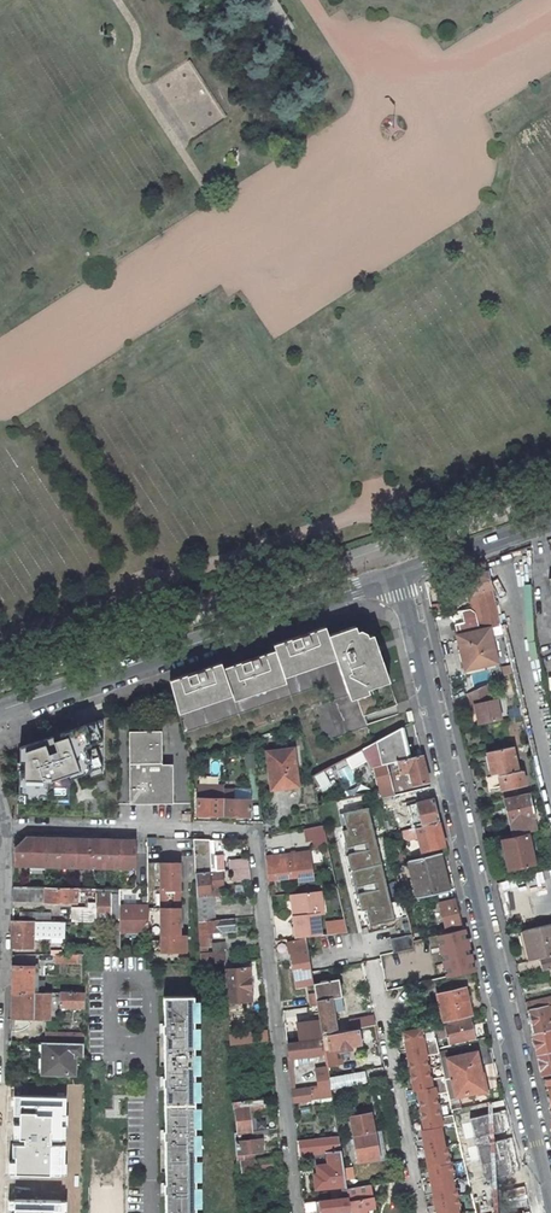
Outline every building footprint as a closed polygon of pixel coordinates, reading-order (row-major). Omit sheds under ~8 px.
[(460,570),(465,594),(467,594),(477,592),(491,588),(485,560),(460,570)] [(491,588),(477,592),(481,609),(482,616),(485,627),(500,624),(491,588)] [(467,594),(470,603),(481,609),(477,592),(467,594)] [(444,597),(429,600),(432,610),(433,610),(435,611),(436,612),(436,614),(448,611),(444,597)] [(463,622),(454,624),(460,650),(465,649),(470,669),(497,662),(489,628),(479,630),(479,628),(476,618),(474,611),(468,608),(460,610),(463,622)] [(485,627),(482,616),(476,618),(479,628),(485,627)] [(170,681),(177,709),(230,691),(232,695),(232,697),(284,679),(284,676),(282,673),(335,655),(336,659),(349,696),(367,689),(366,685),(388,678),(373,634),(368,636),(360,639),(357,631),(355,626),(328,635),(325,627),(273,645),(275,651),(223,669),(221,663),(170,681)] [(368,636),(367,633),(361,630),(357,631),(360,639),(368,636)] [(460,650),(457,651),(461,671),(470,669),(465,649),(460,650)] [(336,659),(335,655),(282,673),(284,676),(336,659)] [(389,682),(388,678),(366,685),(367,689),(389,682)] [(286,683),(284,679),(232,697),(234,701),(286,683)] [(489,700),(486,685),(468,693),(471,704),(474,703),(476,712),(479,724),(502,719),(497,698),(489,700)] [(369,693),(367,689),(349,696),(350,700),(369,693)] [(230,691),(177,709),(178,713),(232,695),(230,691)] [(522,715),(520,707),(508,709),(510,718),(522,715)] [(22,748),(17,801),(68,801),(68,777),(99,763),(98,746),(104,743),(98,722),(22,748)] [(288,727),(264,735),(266,740),(274,740),(290,734),(288,727)] [(372,767),(385,763),(390,762),(398,760),(407,758),(400,728),(362,749),(369,761),(372,767)] [(129,731),(129,804),(173,803),(173,773),(170,773),(170,764),(162,764),(161,731),(129,731)] [(243,742),(245,758),(255,757),(253,738),(243,742)] [(529,744),(519,746),(521,752),(530,750),(529,744)] [(513,746),(486,752),(495,790),(525,784),(522,769),(518,770),(513,746)] [(298,786),(293,748),(267,752),(271,789),(298,786)] [(369,761),(362,749),(312,775),(319,789),(369,761)] [(407,758),(398,760),(400,768),(400,771),(410,769),(412,773),(408,774),(409,779),(413,779),(414,784),(428,781),(422,754),(407,758)] [(398,760),(390,762),(392,770),(400,768),(398,760)] [(372,767),(379,798),(382,797),(382,795),(392,792),(385,763),(372,767)] [(197,798),(197,815),(223,815),(223,799),(223,788),(208,788),(208,798),(197,798)] [(197,788),(197,798),(208,798),(208,788),(197,788)] [(249,789),(223,789),(223,799),(223,815),(249,816),(249,789)] [(528,793),(505,798),(513,834),(517,834),(526,831),(537,829),(528,793)] [(410,828),(416,827),(438,821),(433,799),(428,800),(427,794),(417,797),(418,803),(406,805),(410,828)] [(390,904),(368,807),(343,813),(346,828),(342,829),(346,846),(347,846),(347,849),(348,853),(347,853),(355,886),(356,885),(357,889),(358,892),(356,893),(360,910),(365,909),(369,925),(406,917),(403,901),(390,904)] [(185,811),(185,814),(181,814),(181,820),(191,821),(191,811),(185,811)] [(444,845),(438,821),(416,827),(422,851),(444,845)] [(327,841),(323,825),(304,829),(307,841),(313,839),(314,844),(327,841)] [(508,869),(534,863),(528,834),(527,834),(517,836),(502,840),(508,869)] [(25,836),(14,847),(14,867),(135,869),(135,839),(128,839),(128,837),(112,836),(112,838),(98,838),(98,836),(82,836),(82,838),(75,837),(75,836),(66,835),(66,837),(53,837),(53,835),(36,835),(36,836),(25,836)] [(193,839),(195,872),(208,871),(211,871),(210,856),(213,856),(213,850),(210,850),(209,839),(193,839)] [(299,881),(312,879),(309,852),(266,857),(268,878),(298,875),(299,881)] [(407,860),(416,898),(448,891),(439,853),(407,860)] [(249,868),(248,858),(231,860),(232,869),(249,868)] [(148,952),(185,951),(185,934),(179,934),(178,862),(147,862),(148,952)] [(232,869),(231,869),(232,880),(250,878),(249,868),(232,869)] [(223,882),(222,870),(211,871),(208,871),(195,872),(197,898),(211,896),(209,883),(223,882)] [(224,887),(223,882),(209,883),(211,896),(212,896),(218,896),(218,888),(224,887)] [(504,915),(525,910),(524,907),(523,900),(519,883),(498,887),(504,915)] [(76,902),(76,888),(13,888),(13,900),(76,902)] [(119,918),(119,888),(97,888),(97,903),(88,903),(88,908),(72,907),(72,922),(106,923),(106,918),(119,918)] [(333,911),(342,909),(337,889),(328,890),(333,911)] [(321,890),(295,893),(298,915),(293,916),(296,938),(299,937),(306,936),(321,935),(319,914),(323,913),(323,905),(321,890)] [(213,906),(224,905),(223,895),(218,896),(212,896),(213,906)] [(214,920),(213,906),(212,896),(211,896),(197,898),(198,922),(214,920)] [(446,929),(461,926),(454,899),(439,903),(446,929)] [(120,931),(148,931),(147,906),(119,906),(119,923),(120,931)] [(19,912),(19,921),(34,921),(50,922),(50,913),(19,912)] [(234,918),(214,920),(198,922),(199,939),(205,938),(210,937),(209,932),(235,931),(234,918)] [(325,934),(345,932),(344,918),(324,920),(325,934)] [(12,921),(12,947),(13,947),(33,947),(33,935),(36,935),(36,937),(64,938),(64,922),(50,922),(34,921),(19,921),(12,921)] [(523,930),(530,959),(541,957),(550,955),(550,923),(523,930)] [(464,928),(437,935),(439,945),(442,955),(445,969),(438,971),(438,968),(423,971),(425,981),(474,970),(464,928)] [(414,948),(411,934),(390,939),(393,953),(414,948)] [(300,941),(287,943),(288,953),(289,953),(292,952),(295,971),(298,986),(313,983),(311,971),(309,959),(308,952),(308,949),(306,936),(299,937),(300,941)] [(225,962),(224,951),(206,952),(199,953),(200,965),(224,962),(225,962)] [(78,963),(78,954),(57,954),(57,964),(78,963)] [(541,957),(543,968),(550,966),(550,955),(541,957)] [(34,966),(13,965),(12,992),(33,992),(34,966)] [(37,966),(34,966),(33,992),(43,992),(44,981),(37,981),(37,966)] [(229,969),(228,966),(224,967),(227,1002),(252,1000),(250,968),(229,969)] [(319,970),(311,971),(313,983),(315,993),(317,1005),(319,1020),(321,1032),(322,1032),(336,1029),(331,999),(342,997),(339,978),(322,982),(319,970)] [(444,1021),(472,1014),(465,987),(438,994),(444,1021)] [(33,992),(12,992),(12,1018),(30,1018),(49,1019),(50,992),(43,992),(33,992)] [(85,1007),(85,994),(61,993),(60,1002),(60,1006),(85,1007)] [(164,996),(164,1023),(162,1023),(163,1034),(164,1033),(164,1076),(163,1076),(163,1086),(164,1086),(165,1129),(163,1129),(163,1140),(165,1140),(165,1182),(164,1182),(164,1193),(165,1193),(165,1212),(196,1212),(194,996),(164,996)] [(550,1004),(550,996),(525,1002),(527,1009),(550,1004)] [(532,1034),(550,1029),(550,1024),(550,1019),(550,1004),(527,1009),(532,1034)] [(229,1035),(238,1034),(238,1016),(228,1017),(229,1035)] [(374,1025),(372,1016),(350,1021),(351,1029),(357,1028),(374,1025)] [(449,1044),(475,1039),(470,1017),(444,1024),(448,1037),(449,1044)] [(30,1018),(12,1018),(11,1030),(17,1031),(20,1030),(26,1027),(30,1024),(30,1018)] [(321,1032),(319,1020),(296,1023),(299,1041),(321,1039),(323,1038),(322,1034),(322,1032),(321,1032)] [(448,1037),(444,1024),(438,1026),(441,1039),(448,1037)] [(351,1029),(322,1034),(323,1038),(325,1050),(339,1047),(351,1046),(360,1044),(357,1028),(351,1029)] [(424,1040),(422,1029),(404,1032),(408,1051),(438,1046),(437,1038),(424,1040)] [(532,1034),(537,1055),(550,1052),(550,1029),(532,1034)] [(256,1041),(255,1031),(241,1033),(241,1034),(243,1043),(256,1041)] [(45,1032),(45,1041),(84,1043),(84,1034),(45,1032)] [(241,1034),(238,1034),(229,1035),(229,1045),(243,1043),(241,1034)] [(325,1050),(323,1038),(321,1039),(299,1041),(287,1043),(288,1055),(325,1050)] [(45,1041),(43,1041),(43,1073),(74,1074),(74,1054),(83,1055),(84,1043),(45,1041)] [(20,1044),(20,1053),(38,1053),(38,1045),(20,1044)] [(408,1051),(411,1071),(429,1068),(427,1056),(440,1054),(438,1046),(408,1051)] [(448,1093),(449,1098),(459,1095),(480,1091),(476,1075),(481,1074),(476,1051),(441,1059),(445,1077),(446,1085),(448,1093)] [(537,1055),(542,1075),(550,1073),(550,1052),(537,1055)] [(327,1066),(335,1065),(334,1054),(326,1055),(327,1066)] [(411,1071),(415,1091),(418,1090),(446,1085),(445,1077),(431,1079),(429,1068),(411,1071)] [(365,1070),(328,1077),(330,1085),(330,1089),(367,1082),(365,1070)] [(330,1085),(328,1077),(328,1072),(317,1075),(318,1086),(330,1085)] [(480,1091),(484,1090),(481,1074),(476,1075),(480,1091)] [(446,1085),(418,1090),(421,1110),(439,1106),(437,1095),(448,1093),(446,1085)] [(61,1169),(66,1092),(11,1088),(7,1166),(61,1169)] [(311,1100),(309,1088),(292,1090),(293,1102),(311,1100)] [(462,1107),(459,1095),(449,1098),(452,1109),(462,1107)] [(232,1102),(234,1133),(250,1131),(247,1110),(251,1110),(267,1109),(266,1098),(248,1100),(232,1102)] [(439,1106),(421,1110),(425,1129),(444,1126),(456,1124),(454,1115),(441,1118),(439,1106)] [(251,1110),(247,1110),(250,1131),(252,1131),(256,1131),(255,1118),(253,1119),(251,1110)] [(371,1113),(350,1117),(358,1162),(375,1158),(379,1158),(375,1134),(371,1113)] [(457,1120),(465,1171),(499,1166),(491,1115),(457,1120)] [(425,1129),(422,1130),(424,1140),(426,1140),(427,1144),(424,1144),(426,1150),(448,1146),(444,1126),(425,1129)] [(234,1133),(236,1155),(254,1154),(263,1153),(262,1139),(253,1140),(252,1131),(250,1131),(234,1133)] [(375,1134),(379,1158),(375,1158),(376,1162),(387,1160),(381,1133),(375,1134)] [(342,1185),(346,1185),(346,1180),(344,1168),(339,1135),(298,1140),(300,1155),(327,1152),(329,1164),(317,1165),(317,1174),(314,1174),(316,1188),(342,1185)] [(427,1160),(428,1167),(451,1163),(448,1146),(426,1150),(427,1156),(429,1156),(429,1160),(427,1160)] [(255,1160),(254,1154),(236,1155),(237,1167),(241,1166),(242,1172),(257,1170),(257,1173),(261,1173),(261,1170),(272,1168),(271,1158),(255,1160)] [(430,1177),(432,1183),(455,1179),(452,1163),(451,1163),(428,1167),(430,1173),(432,1172),(432,1176),(430,1177)] [(352,1167),(344,1168),(346,1180),(354,1179),(352,1167)] [(346,1185),(347,1188),(357,1187),(356,1179),(354,1179),(346,1180),(346,1185)] [(433,1193),(434,1199),(458,1195),(455,1179),(432,1183),(433,1190),(435,1189),(435,1193),(433,1193)] [(347,1188),(349,1197),(351,1212),(366,1212),(365,1210),(375,1209),(371,1184),(357,1187),(347,1188)] [(64,1194),(10,1191),(9,1212),(63,1212),(64,1194)] [(437,1212),(457,1212),(461,1212),(458,1195),(434,1199),(436,1206),(438,1205),(438,1209),(436,1209),(437,1212)] [(349,1197),(344,1198),(315,1201),(317,1212),(351,1212),(349,1197)]
